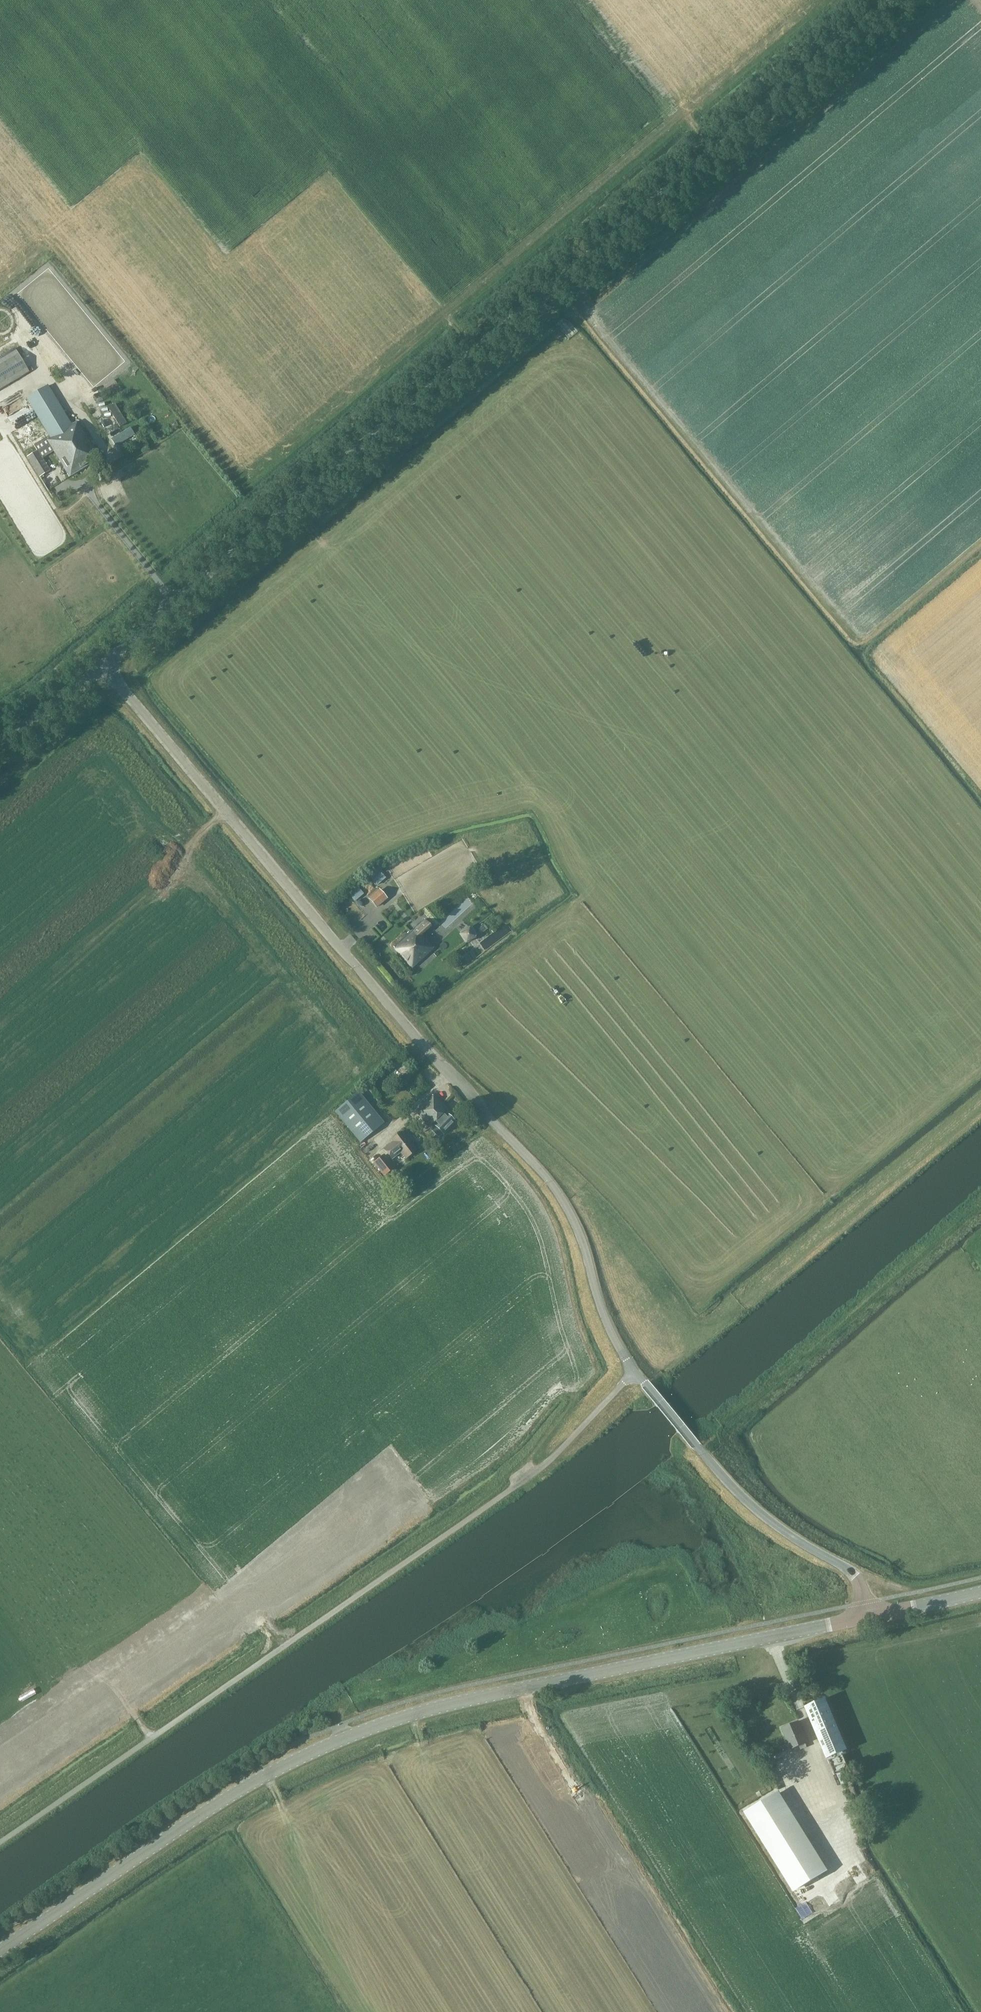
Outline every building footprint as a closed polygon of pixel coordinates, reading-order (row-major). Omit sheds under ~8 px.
[(15,347),(21,358),(28,354),(22,343),(15,347)] [(75,351),(100,390),(110,384),(85,345),(75,351)] [(0,359),(0,389),(29,372),(16,350),(0,359)] [(37,450),(27,456),(39,477),(49,471),(42,458),(54,451),(61,463),(58,464),(61,469),(63,467),(68,475),(98,457),(76,421),(71,424),(48,384),(26,397),(49,435),(34,445),(37,450)] [(9,400),(1,408),(7,415),(16,407),(9,400)] [(114,404),(108,408),(119,427),(126,423),(114,404)] [(116,446),(134,435),(130,428),(111,439),(116,446)] [(113,453),(116,461),(125,458),(121,449),(113,453)] [(385,878),(378,870),(369,878),(376,886),(385,878)] [(354,901),(363,894),(356,886),(347,893),(354,901)] [(376,909),(387,900),(378,889),(367,899),(376,909)] [(458,902),(437,921),(443,928),(464,909),(458,902)] [(423,918),(392,946),(412,968),(433,949),(428,944),(429,943),(422,935),(431,926),(423,918)] [(475,936),(469,927),(460,933),(466,943),(475,936)] [(395,1060),(391,1065),(406,1079),(410,1075),(395,1060)] [(360,1142),(384,1123),(358,1092),(335,1111),(360,1142)] [(444,1133),(456,1122),(447,1113),(446,1114),(444,1112),(448,1108),(439,1100),(438,1101),(433,1095),(416,1112),(432,1128),(430,1130),(438,1137),(443,1133),(444,1133)] [(406,1159),(417,1150),(403,1132),(392,1140),(394,1142),(384,1149),(392,1159),(401,1152),(406,1159)] [(393,1168),(392,1166),(384,1156),(374,1163),(384,1176),(393,1168)] [(805,1707),(826,1758),(847,1749),(825,1698),(805,1707)] [(805,1744),(807,1743),(798,1722),(781,1729),(791,1750),(799,1746),(801,1749),(806,1747),(805,1744)] [(744,1812),(793,1892),(827,1871),(778,1791),(744,1812)] [(843,1829),(850,1824),(837,1803),(804,1823),(822,1854),(823,1853),(831,1867),(861,1849),(853,1836),(832,1849),(827,1841),(844,1831),(843,1829)]
